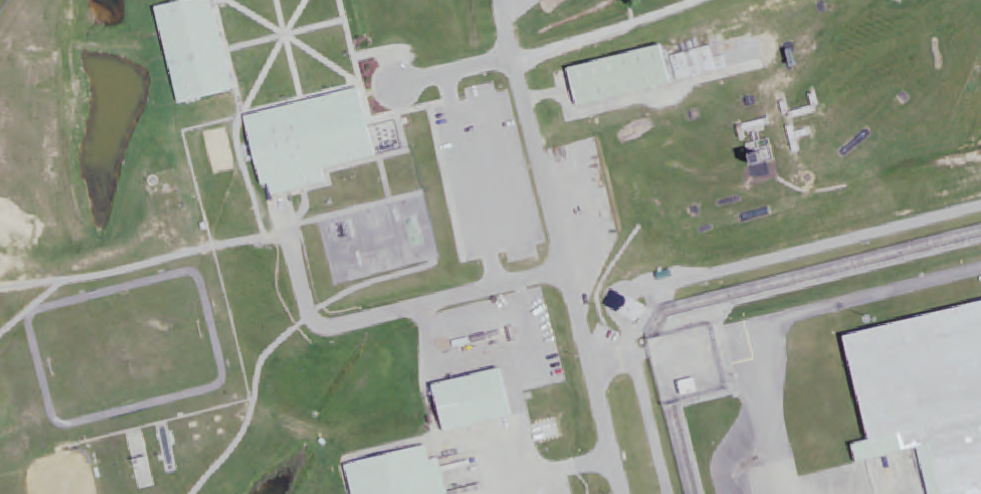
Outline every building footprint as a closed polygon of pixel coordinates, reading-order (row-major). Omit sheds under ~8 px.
[(241,93),(220,0),(205,0),(165,9),(186,105),(241,93)] [(577,68),(584,104),(769,66),(766,49),(735,55),(733,45),(674,57),(672,49),(577,68)] [(255,114),(269,188),(277,186),(279,198),(337,187),(334,169),(384,160),(371,92),(255,114)] [(840,339),(867,442),(850,446),(854,461),(915,446),(927,493),(980,493),(980,303),(840,339)] [(443,386),(453,434),(522,420),(512,371),(443,386)] [(707,395),(705,381),(688,384),(690,398),(707,395)] [(448,461),(439,462),(436,450),(358,466),(364,493),(455,493),(448,461)]
